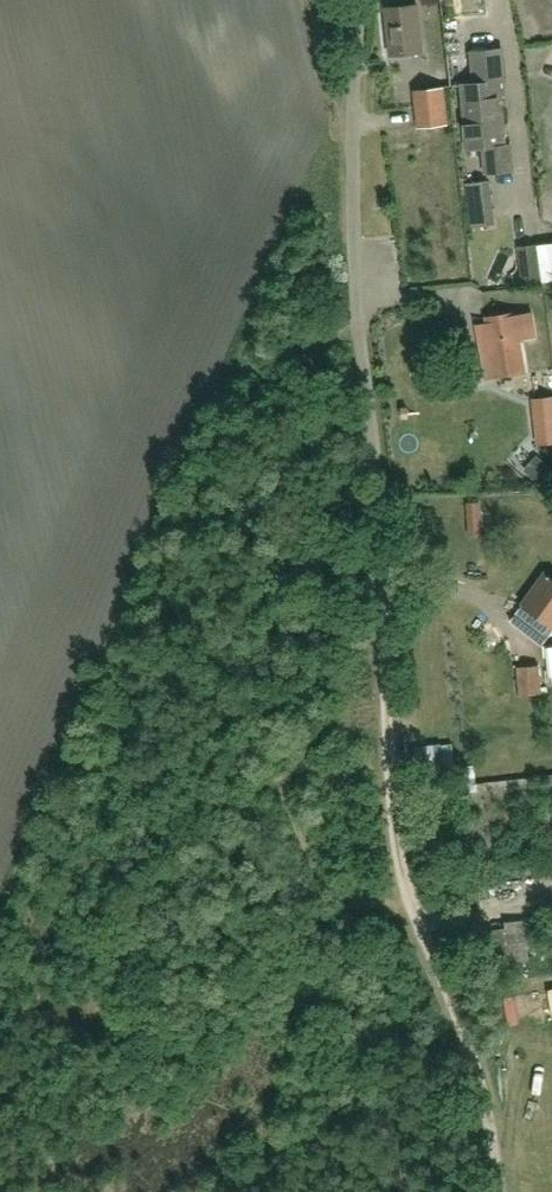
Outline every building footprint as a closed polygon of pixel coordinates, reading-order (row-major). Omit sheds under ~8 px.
[(535,30),(551,29),(551,0),(533,0),(535,30)] [(391,55),(422,51),(416,4),(385,8),(391,55)] [(478,115),(501,113),(498,81),(503,80),(500,48),(469,51),(472,82),(460,83),(464,119),(478,118),(478,115)] [(417,128),(448,125),(444,87),(413,91),(417,128)] [(478,118),(464,119),(466,149),(482,147),(484,173),(511,170),(508,144),(503,145),(501,113),(478,115),(478,118)] [(501,191),(475,192),(475,219),(502,218),(501,191)] [(534,317),(516,320),(488,325),(493,354),(483,356),(487,385),(526,379),(520,341),(537,338),(534,317)] [(537,399),(541,444),(551,443),(551,397),(537,399)] [(551,481),(551,465),(550,457),(522,465),(528,487),(551,481)] [(467,533),(481,534),(479,504),(466,505),(467,533)] [(551,630),(551,580),(546,575),(524,604),(534,611),(521,629),(542,644),(551,630)] [(522,696),(540,694),(538,668),(520,669),(522,696)] [(431,745),(433,780),(445,779),(443,745),(431,745)] [(458,745),(442,747),(445,766),(461,763),(458,745)] [(481,931),(485,965),(529,961),(528,953),(537,950),(534,919),(504,923),(505,929),(481,931)]
